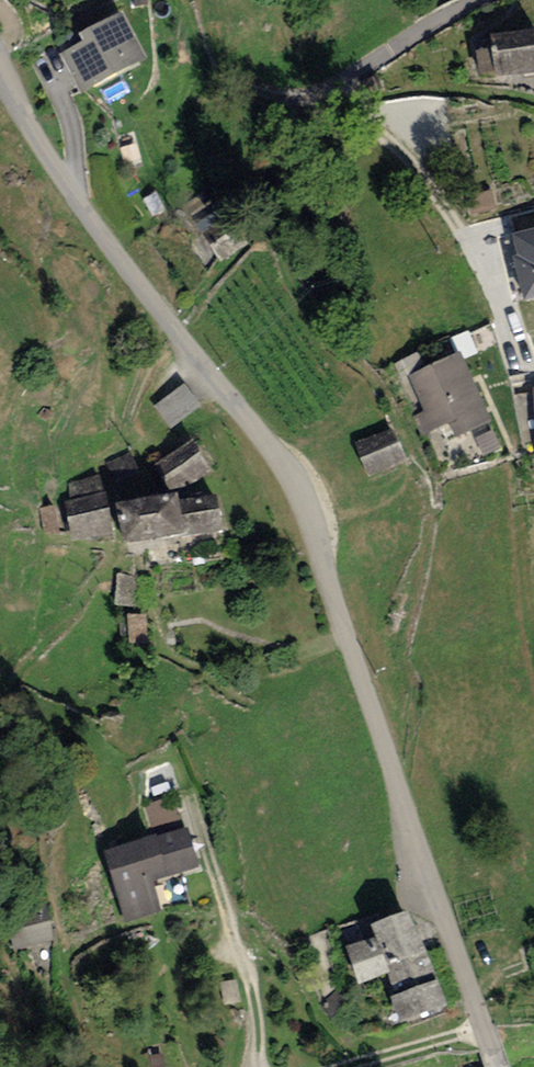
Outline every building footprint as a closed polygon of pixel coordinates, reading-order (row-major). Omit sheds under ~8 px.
[(82,45),(62,55),(83,95),(146,63),(122,16),(78,38),(82,45)] [(491,37),(495,75),(533,71),(533,32),(491,37)] [(229,217),(202,234),(219,263),(246,247),(229,217)] [(505,241),(510,263),(519,261),(527,298),(533,297),(533,235),(505,241)] [(461,356),(407,380),(432,434),(451,426),(457,439),(491,424),(461,356)] [(201,409),(183,384),(152,407),(170,431),(201,409)] [(393,429),(355,444),(369,480),(408,464),(393,429)] [(181,487),(216,469),(200,439),(165,457),(181,487)] [(97,477),(68,484),(72,501),(101,494),(97,477)] [(107,496),(62,503),(68,543),(113,536),(107,496)] [(178,496),(113,509),(122,553),(221,534),(215,500),(180,507),(178,496)] [(156,833),(189,828),(184,796),(152,801),(156,833)] [(186,832),(105,857),(126,925),(164,913),(155,887),(198,874),(186,832)] [(7,918),(15,952),(53,943),(45,909),(7,918)] [(370,941),(345,950),(357,986),(388,976),(405,1026),(445,1012),(411,912),(365,928),(370,941)]
